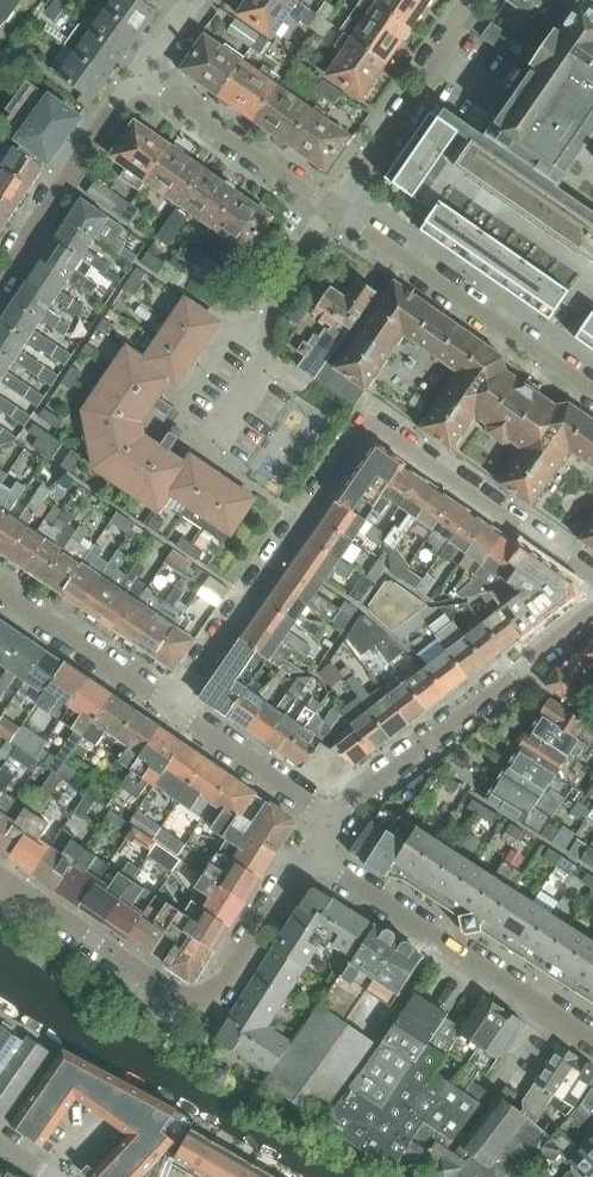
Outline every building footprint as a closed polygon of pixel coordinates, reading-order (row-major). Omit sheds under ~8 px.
[(21,0),(0,0),(0,29),(21,0)] [(53,4),(63,11),(71,0),(56,0),(53,4)] [(107,10),(141,35),(157,13),(139,0),(114,0),(113,1),(112,0),(102,0),(99,4),(107,10)] [(273,37),(298,1),(296,0),(249,0),(243,9),(239,10),(240,18),(244,17),(273,37)] [(374,2),(377,5),(378,4),(411,27),(430,0),(375,0),(374,2)] [(508,0),(543,25),(560,0),(508,0)] [(53,4),(45,15),(55,22),(63,11),(53,4)] [(325,4),(318,15),(325,20),(333,9),(325,4)] [(358,24),(349,37),(353,39),(387,62),(402,40),(403,41),(407,40),(411,34),(410,31),(409,30),(411,27),(378,4),(377,5),(362,26),(358,24)] [(581,4),(558,37),(556,35),(546,50),(547,50),(512,102),(513,102),(491,133),(489,136),(491,137),(492,138),(556,182),(555,182),(557,184),(558,184),(560,181),(581,150),(582,150),(584,147),(592,133),(592,12),(581,4)] [(83,26),(91,32),(126,57),(141,35),(107,10),(98,22),(90,17),(83,26)] [(317,15),(309,27),(316,33),(325,20),(317,15)] [(333,26),(325,20),(316,33),(325,39),(333,26)] [(229,34),(251,49),(261,37),(237,21),(229,34)] [(515,40),(492,24),(482,38),(506,54),(515,40)] [(67,47),(75,53),(110,79),(126,57),(91,32),(82,44),(74,39),(67,47)] [(261,37),(251,49),(259,55),(265,47),(268,44),(269,43),(261,37)] [(228,53),(206,38),(186,66),(182,67),(184,75),(188,75),(219,96),(243,61),(245,59),(231,50),(228,53)] [(365,93),(387,62),(353,39),(328,75),(357,95),(358,99),(366,97),(365,93)] [(50,69),(59,75),(94,101),(110,79),(75,53),(66,66),(58,59),(50,69)] [(232,105),(254,120),(277,87),(280,84),(278,83),(283,77),(263,63),(257,71),(243,61),(219,96),(222,98),(221,99),(221,103),(227,106),(231,106),(232,105)] [(0,99),(0,107),(2,108),(0,111),(0,128),(23,145),(19,150),(42,166),(45,160),(48,162),(80,120),(34,87),(18,75),(0,99)] [(331,85),(323,79),(314,92),(322,98),(331,85)] [(280,84),(277,87),(254,120),(276,136),(275,137),(276,140),(282,144),(285,144),(286,143),(289,145),(313,111),(291,95),(293,93),(280,84)] [(324,105),(340,116),(351,99),(331,85),(322,98),(327,101),(324,105)] [(320,167),(321,171),(329,169),(329,165),(348,137),(326,121),(329,118),(315,108),(313,111),(289,145),(320,167)] [(556,186),(557,184),(555,182),(556,182),(492,138),(491,137),(489,140),(446,110),(440,118),(431,113),(429,116),(431,117),(418,135),(417,134),(415,137),(416,138),(403,156),(402,155),(400,158),(401,159),(389,177),(387,176),(385,179),(433,213),(421,231),(424,233),(425,231),(443,244),(442,246),(445,248),(446,246),(464,259),(463,260),(466,262),(467,261),(485,273),(484,275),(487,277),(488,276),(506,288),(505,290),(508,292),(509,290),(527,303),(526,304),(529,306),(530,305),(548,318),(547,319),(550,321),(563,304),(588,321),(576,339),(578,341),(580,339),(592,349),(592,213),(556,186)] [(113,158),(147,181),(170,147),(136,124),(113,158)] [(31,188),(44,168),(42,166),(19,150),(14,147),(2,166),(1,168),(31,188)] [(147,181),(180,205),(204,170),(183,156),(183,155),(183,151),(177,147),(173,148),(173,149),(170,147),(147,181)] [(1,168),(2,166),(0,165),(0,194),(18,207),(31,188),(1,168)] [(192,213),(213,228),(237,193),(235,192),(235,191),(234,187),(229,183),(225,184),(225,185),(204,170),(180,205),(157,238),(168,246),(192,213)] [(113,211),(122,199),(122,198),(96,181),(87,193),(113,211)] [(193,273),(207,283),(231,275),(209,260),(226,238),(248,252),(271,217),(237,193),(213,228),(198,249),(188,262),(190,263),(197,268),(193,273)] [(18,207),(0,194),(0,222),(6,226),(18,207)] [(68,220),(96,239),(119,255),(126,244),(118,239),(125,228),(82,199),(68,220)] [(122,199),(113,211),(121,217),(130,204),(122,199)] [(130,204),(121,217),(130,223),(139,210),(130,204)] [(54,241),(83,259),(93,266),(99,257),(89,250),(96,239),(68,220),(54,241)] [(41,261),(91,296),(95,288),(84,281),(86,278),(76,270),(83,259),(54,241),(41,261)] [(180,257),(188,262),(198,249),(190,243),(180,257)] [(148,252),(141,263),(158,275),(165,264),(148,252)] [(111,267),(99,259),(94,267),(106,275),(111,267)] [(27,281),(56,300),(69,280),(41,261),(27,281)] [(347,299),(330,288),(318,305),(343,323),(339,329),(334,326),(329,332),(325,329),(319,338),(315,335),(308,345),(304,342),(297,352),(305,357),(303,361),(298,367),(315,379),(342,342),(377,292),(360,280),(347,299)] [(14,302),(42,321),(56,300),(27,281),(14,302)] [(377,292),(342,342),(349,347),(334,369),(366,390),(404,337),(458,375),(421,428),(451,449),(475,417),(487,426),(488,433),(504,444),(512,443),(523,451),(500,484),(532,506),(569,453),(592,470),(592,420),(570,404),(556,406),(542,396),(547,388),(527,374),(521,381),(508,372),(506,360),(395,281),(384,297),(377,292)] [(88,426),(94,425),(99,454),(93,455),(96,469),(128,490),(132,485),(145,494),(142,499),(159,511),(170,493),(231,534),(253,500),(191,458),(183,470),(139,440),(136,422),(166,378),(177,386),(219,324),(186,301),(145,361),(127,350),(116,366),(121,370),(112,383),(107,380),(85,412),(88,426)] [(42,321),(14,302),(0,322),(29,341),(28,342),(65,367),(72,356),(35,331),(42,321)] [(104,319),(97,330),(106,336),(113,325),(104,319)] [(0,322),(0,323),(0,352),(15,362),(15,363),(52,387),(59,377),(22,352),(28,342),(29,341),(0,322)] [(87,345),(82,353),(91,359),(97,351),(87,345)] [(0,352),(0,381),(2,382),(1,384),(38,408),(45,398),(8,373),(15,363),(15,362),(0,352)] [(366,390),(334,369),(328,364),(317,379),(355,405),(366,390)] [(72,367),(61,384),(71,390),(82,373),(72,367)] [(26,427),(32,417),(0,395),(0,411),(26,427)] [(45,409),(39,418),(58,430),(64,422),(45,409)] [(23,441),(51,460),(63,444),(34,424),(23,441)] [(15,443),(18,439),(0,427),(0,445),(15,443)] [(385,492),(405,464),(377,445),(342,496),(358,506),(373,484),(385,492)] [(61,467),(70,473),(82,457),(72,450),(61,467)] [(15,465),(5,457),(0,465),(0,487),(15,465)] [(405,464),(385,492),(383,496),(366,521),(367,522),(372,526),(375,526),(392,502),(400,507),(422,476),(405,464)] [(396,525),(385,542),(387,554),(390,556),(397,548),(407,534),(406,533),(438,488),(422,476),(400,507),(409,514),(400,528),(396,525)] [(9,513),(25,489),(17,484),(8,495),(0,489),(0,526),(9,513)] [(455,499),(438,488),(406,533),(407,534),(415,539),(418,536),(425,541),(455,499)] [(455,499),(425,541),(435,548),(432,552),(439,557),(450,542),(471,511),(455,499)] [(338,502),(324,521),(353,541),(367,522),(366,521),(338,502)] [(9,513),(0,526),(0,552),(7,557),(28,526),(36,515),(26,508),(18,519),(9,513)] [(28,526),(7,557),(25,569),(46,538),(63,513),(55,508),(37,533),(28,526)] [(451,559),(460,565),(467,555),(466,554),(488,523),(471,511),(450,542),(439,557),(448,563),(451,559)] [(63,513),(46,538),(25,569),(44,582),(65,551),(63,550),(56,545),(73,520),(63,513)] [(147,526),(158,533),(164,525),(153,517),(147,526)] [(591,522),(580,540),(592,549),(592,520),(591,522)] [(353,541),(324,521),(311,540),(340,561),(353,541)] [(439,603),(450,602),(458,595),(483,566),(505,535),(488,523),(466,554),(467,555),(475,560),(465,574),(439,603)] [(365,535),(381,547),(385,542),(383,532),(375,526),(372,526),(365,535)] [(63,550),(65,551),(44,582),(62,594),(83,564),(74,557),(89,534),(79,527),(63,550)] [(483,566),(458,595),(463,599),(481,594),(490,593),(491,592),(500,578),(522,546),(505,535),(483,566)] [(177,546),(187,554),(193,545),(183,538),(177,546)] [(340,561),(311,540),(297,560),(326,580),(334,569),(344,576),(350,568),(340,561)] [(98,542),(83,564),(62,594),(81,607),(102,576),(92,570),(107,548),(98,542)] [(187,554),(198,561),(204,552),(193,545),(187,554)] [(400,579),(410,565),(397,548),(390,556),(393,575),(400,579)] [(545,586),(545,591),(574,590),(574,583),(527,551),(516,566),(545,586)] [(118,553),(102,576),(81,607),(99,620),(120,589),(110,582),(126,559),(118,553)] [(363,576),(375,585),(385,570),(373,561),(363,576)] [(322,586),(293,565),(280,584),(309,605),(344,630),(352,618),(317,594),(322,586)] [(424,579),(423,579),(409,569),(411,567),(410,565),(400,579),(416,590),(424,579)] [(136,566),(120,589),(99,620),(118,632),(139,601),(129,595),(144,572),(136,566)] [(416,590),(427,597),(438,581),(428,573),(424,579),(416,590)] [(230,590),(211,577),(210,576),(200,591),(220,604),(230,590)] [(363,576),(349,597),(355,601),(364,602),(375,585),(363,576)] [(163,585),(155,578),(139,601),(118,632),(136,645),(157,614),(148,608),(163,585)] [(395,631),(420,613),(429,606),(393,581),(386,583),(369,606),(370,611),(393,632),(395,631)] [(280,584),(267,603),(296,623),(319,640),(324,623),(309,620),(302,615),(309,605),(280,584)] [(157,614),(136,645),(154,657),(175,627),(167,621),(183,595),(175,589),(157,614)] [(490,593),(502,608),(523,636),(529,632),(574,597),(574,590),(545,591),(491,592),(490,593)] [(484,622),(505,650),(523,636),(490,593),(481,594),(495,613),(484,622)] [(296,623),(267,603),(254,622),(283,642),(306,659),(313,649),(290,632),(296,623)] [(472,607),(464,613),(475,629),(466,636),(465,636),(487,665),(505,650),(484,622),(472,607)] [(395,631),(402,640),(426,622),(420,613),(395,631)] [(362,617),(348,637),(362,656),(377,645),(389,637),(367,616),(362,617)] [(460,616),(454,621),(462,631),(469,626),(460,616)] [(175,627),(154,657),(174,671),(195,641),(184,634),(191,623),(182,617),(175,627)] [(0,619),(0,642),(10,627),(0,619)] [(447,651),(469,679),(487,665),(465,636),(466,636),(462,631),(454,621),(436,635),(447,651)] [(254,622),(241,641),(270,661),(269,661),(288,674),(294,665),(276,652),(283,642),(254,622)] [(0,642),(0,664),(8,670),(28,639),(10,627),(0,642)] [(389,637),(377,645),(391,663),(406,653),(389,637)] [(0,681),(0,698),(16,676),(26,682),(46,651),(28,639),(8,670),(0,681)] [(241,641),(200,699),(229,719),(249,689),(250,687),(239,678),(251,661),(263,669),(269,661),(270,661),(241,641)] [(585,654),(583,654),(592,661),(592,663),(592,643),(585,654)] [(65,664),(46,651),(26,682),(19,693),(13,702),(21,708),(35,689),(44,694),(65,664)] [(469,679),(447,651),(429,665),(450,693),(469,679)] [(369,711),(391,739),(409,725),(387,697),(381,688),(371,696),(365,688),(369,685),(355,666),(350,669),(337,652),(331,661),(334,666),(340,676),(343,680),(369,711)] [(583,654),(578,655),(571,665),(567,663),(562,671),(556,672),(546,686),(577,707),(592,683),(592,663),(592,661),(583,654)] [(71,706),(89,680),(65,664),(44,694),(36,705),(49,714),(60,699),(71,706)] [(334,666),(325,674),(331,683),(340,676),(334,666)] [(427,711),(446,696),(424,668),(406,683),(427,711)] [(249,689),(229,719),(247,731),(267,702),(269,703),(284,681),(277,678),(275,682),(273,681),(261,697),(249,689)] [(267,702),(247,731),(266,744),(286,715),(288,716),(314,678),(298,678),(277,708),(269,703),(267,702)] [(84,738),(113,697),(89,680),(71,706),(83,714),(72,730),(75,731),(56,758),(66,765),(84,738)] [(351,725),(353,727),(373,753),(391,739),(369,711),(343,680),(334,687),(359,719),(351,725)] [(387,697),(409,725),(427,711),(406,683),(397,689),(390,681),(381,688),(387,697)] [(119,739),(136,713),(113,697),(84,738),(97,747),(107,731),(119,739)] [(541,716),(588,747),(592,750),(592,727),(552,699),(541,716)] [(286,715),(266,744),(285,757),(305,728),(310,723),(322,706),(314,700),(298,723),(288,716),(286,715)] [(119,739),(98,771),(102,774),(110,765),(111,766),(120,752),(124,754),(119,762),(132,770),(142,755),(160,729),(136,713),(119,739)] [(577,762),(588,747),(541,716),(530,732),(570,758),(577,762)] [(0,728),(0,730),(15,739),(22,729),(7,719),(0,728)] [(305,728),(285,757),(304,770),(322,744),(323,744),(325,741),(329,733),(321,728),(319,730),(310,723),(305,728)] [(353,727),(334,742),(337,746),(336,747),(353,768),(373,753),(353,727)] [(145,777),(156,784),(162,776),(166,771),(184,745),(160,729),(142,755),(132,770),(144,779),(145,777)] [(530,732),(517,751),(554,775),(557,777),(570,758),(530,732)] [(0,744),(0,752),(7,757),(13,751),(1,743),(0,744)] [(322,744),(304,770),(329,787),(353,768),(336,747),(332,750),(323,744),(322,744)] [(189,787),(207,761),(184,745),(166,771),(162,776),(173,784),(166,794),(179,803),(189,787)] [(548,782),(554,775),(517,751),(506,767),(543,790),(563,803),(568,796),(548,782)] [(207,761),(189,787),(179,803),(191,811),(202,819),(213,803),(222,790),(231,777),(207,761)] [(405,788),(430,804),(448,776),(433,767),(405,788)] [(533,805),(543,790),(506,767),(496,783),(533,805)] [(455,793),(461,784),(448,776),(442,785),(455,793)] [(224,838),(233,826),(237,820),(238,818),(240,816),(255,794),(231,777),(222,790),(213,803),(202,819),(213,827),(211,830),(224,838)] [(592,808),(592,781),(581,800),(592,809),(592,808)] [(496,783),(485,799),(541,836),(552,819),(548,816),(549,816),(533,805),(496,783)] [(238,818),(237,820),(233,826),(250,838),(277,854),(294,827),(293,820),(267,803),(255,794),(240,816),(238,818)] [(468,808),(480,816),(486,807),(474,799),(468,808)] [(83,802),(67,826),(75,832),(91,808),(83,802)] [(39,817),(27,808),(24,812),(13,804),(8,811),(5,816),(0,823),(0,851),(11,858),(39,817)] [(486,807),(480,816),(493,824),(499,815),(486,807)] [(383,808),(351,853),(385,875),(387,876),(416,831),(406,824),(410,818),(401,812),(398,817),(383,808)] [(34,874),(52,849),(40,841),(51,825),(39,817),(11,858),(34,874)] [(524,832),(511,824),(506,832),(519,841),(524,832)] [(250,838),(233,826),(224,838),(228,840),(224,846),(220,852),(235,862),(261,878),(277,854),(250,838)] [(552,843),(565,850),(575,834),(562,826),(552,843)] [(484,933),(592,1004),(592,942),(514,891),(525,874),(504,861),(493,877),(417,828),(416,831),(387,876),(386,876),(387,877),(390,873),(393,875),(393,878),(403,881),(467,922),(468,929),(483,926),(486,921),(490,923),(484,933)] [(185,845),(161,829),(153,840),(177,856),(185,845)] [(569,851),(581,860),(589,847),(577,839),(569,851)] [(34,874),(58,890),(86,849),(74,841),(63,856),(52,849),(34,874)] [(589,847),(581,860),(592,867),(592,850),(589,847)] [(544,857),(557,865),(562,856),(550,848),(544,857)] [(86,849),(58,890),(81,906),(99,881),(109,865),(98,857),(86,849)] [(201,874),(204,876),(220,886),(246,903),(261,878),(235,862),(220,852),(215,851),(201,874)] [(562,856),(557,865),(569,873),(575,864),(562,856)] [(105,922),(122,897),(133,881),(141,870),(129,861),(121,873),(109,865),(99,881),(81,906),(105,922)] [(592,888),(592,876),(588,873),(582,881),(592,888)] [(220,886),(204,876),(201,874),(193,887),(196,888),(200,891),(193,903),(205,910),(231,927),(246,903),(220,886)] [(133,881),(122,897),(105,922),(128,939),(146,913),(156,897),(145,890),(133,881)] [(311,889),(293,917),(274,948),(306,968),(321,945),(327,949),(331,943),(355,958),(375,926),(344,906),(316,888),(313,886),(311,889)] [(146,913),(128,939),(152,955),(156,950),(167,934),(170,930),(169,929),(172,924),(180,912),(169,904),(157,896),(156,897),(146,913)] [(180,912),(172,924),(215,951),(231,927),(205,910),(193,903),(192,902),(184,914),(180,912)] [(215,951),(172,924),(169,929),(170,930),(167,934),(156,950),(162,954),(173,938),(179,943),(165,964),(190,981),(197,980),(215,951)] [(324,1007),(345,1022),(366,991),(400,942),(375,926),(355,958),(324,1007)] [(366,991),(345,1022),(370,1040),(423,957),(400,942),(366,991)] [(274,948),(255,978),(287,998),(306,968),(274,948)] [(255,978),(236,1008),(263,1025),(268,1028),(268,1027),(287,998),(255,978)] [(380,1048),(323,1125),(377,1160),(394,1168),(404,1154),(438,1104),(422,1092),(436,1072),(432,1070),(442,1055),(428,1046),(449,1015),(416,993),(380,1048)] [(523,1021),(485,997),(465,1029),(460,1026),(442,1055),(432,1070),(436,1072),(451,1083),(467,1093),(481,1071),(488,1076),(523,1021)] [(293,1044),(271,1074),(265,1082),(323,1124),(379,1047),(370,1040),(345,1022),(324,1007),(322,1005),(293,1044)] [(216,1039),(244,1057),(263,1025),(236,1008),(216,1039)] [(14,1122),(15,1123),(61,1059),(58,1057),(28,1036),(24,1041),(0,1024),(0,1113),(14,1122)] [(244,1057),(271,1074),(293,1044),(268,1027),(268,1028),(263,1025),(244,1057)] [(536,1082),(575,1107),(592,1078),(592,1066),(560,1045),(536,1082)] [(90,1097),(114,1114),(116,1111),(127,1119),(130,1115),(140,1122),(144,1133),(116,1162),(111,1157),(109,1159),(114,1164),(102,1176),(142,1176),(145,1174),(195,1121),(194,1119),(107,1073),(63,1050),(58,1057),(61,1059),(15,1123),(14,1122),(12,1125),(37,1143),(53,1120),(58,1124),(60,1121),(55,1118),(70,1095),(84,1093),(90,1097)] [(436,1072),(422,1092),(438,1104),(451,1083),(436,1072)] [(451,1084),(438,1104),(404,1154),(427,1166),(429,1176),(520,1176),(553,1137),(500,1096),(463,1146),(460,1150),(462,1152),(459,1157),(455,1154),(457,1153),(449,1148),(454,1141),(454,1140),(479,1103),(451,1084)] [(192,1131),(173,1164),(196,1176),(273,1176),(259,1169),(260,1168),(247,1161),(247,1162),(219,1146),(219,1145),(207,1138),(206,1139),(192,1131)] [(575,1167),(584,1176),(592,1176),(592,1148),(575,1167)] [(8,1169),(0,1164),(0,1176),(3,1176),(8,1169)]
